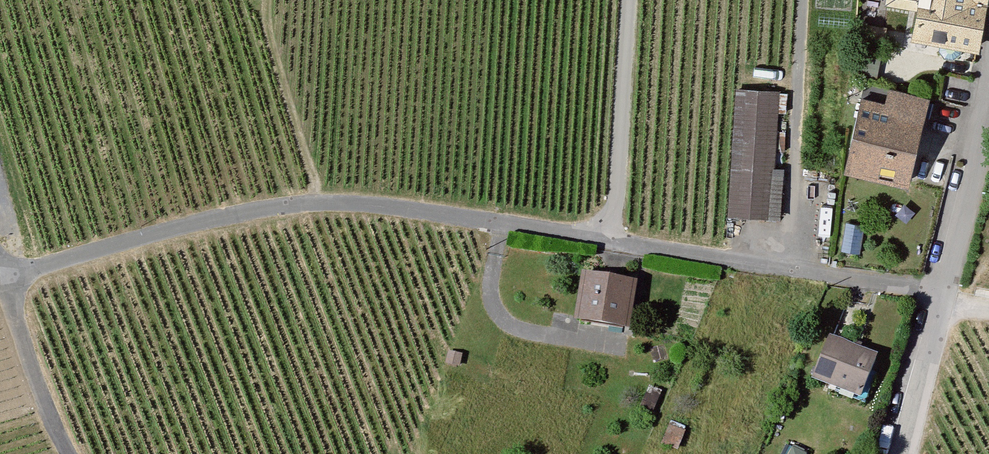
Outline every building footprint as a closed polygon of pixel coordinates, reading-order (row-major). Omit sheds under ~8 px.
[(910,5),(910,32),(934,35),(933,43),(937,48),(944,51),(954,52),(960,50),(963,45),(965,39),(982,42),(988,0),(887,0),(910,5)] [(883,97),(887,85),(866,78),(862,90),(883,97)] [(735,85),(729,213),(783,216),(785,166),(779,165),(782,87),(735,85)] [(925,106),(857,91),(845,163),(942,186),(963,97),(931,87),(925,106)] [(632,278),(573,272),(567,327),(627,333),(632,278)] [(874,358),(825,335),(804,380),(853,403),(874,358)]
